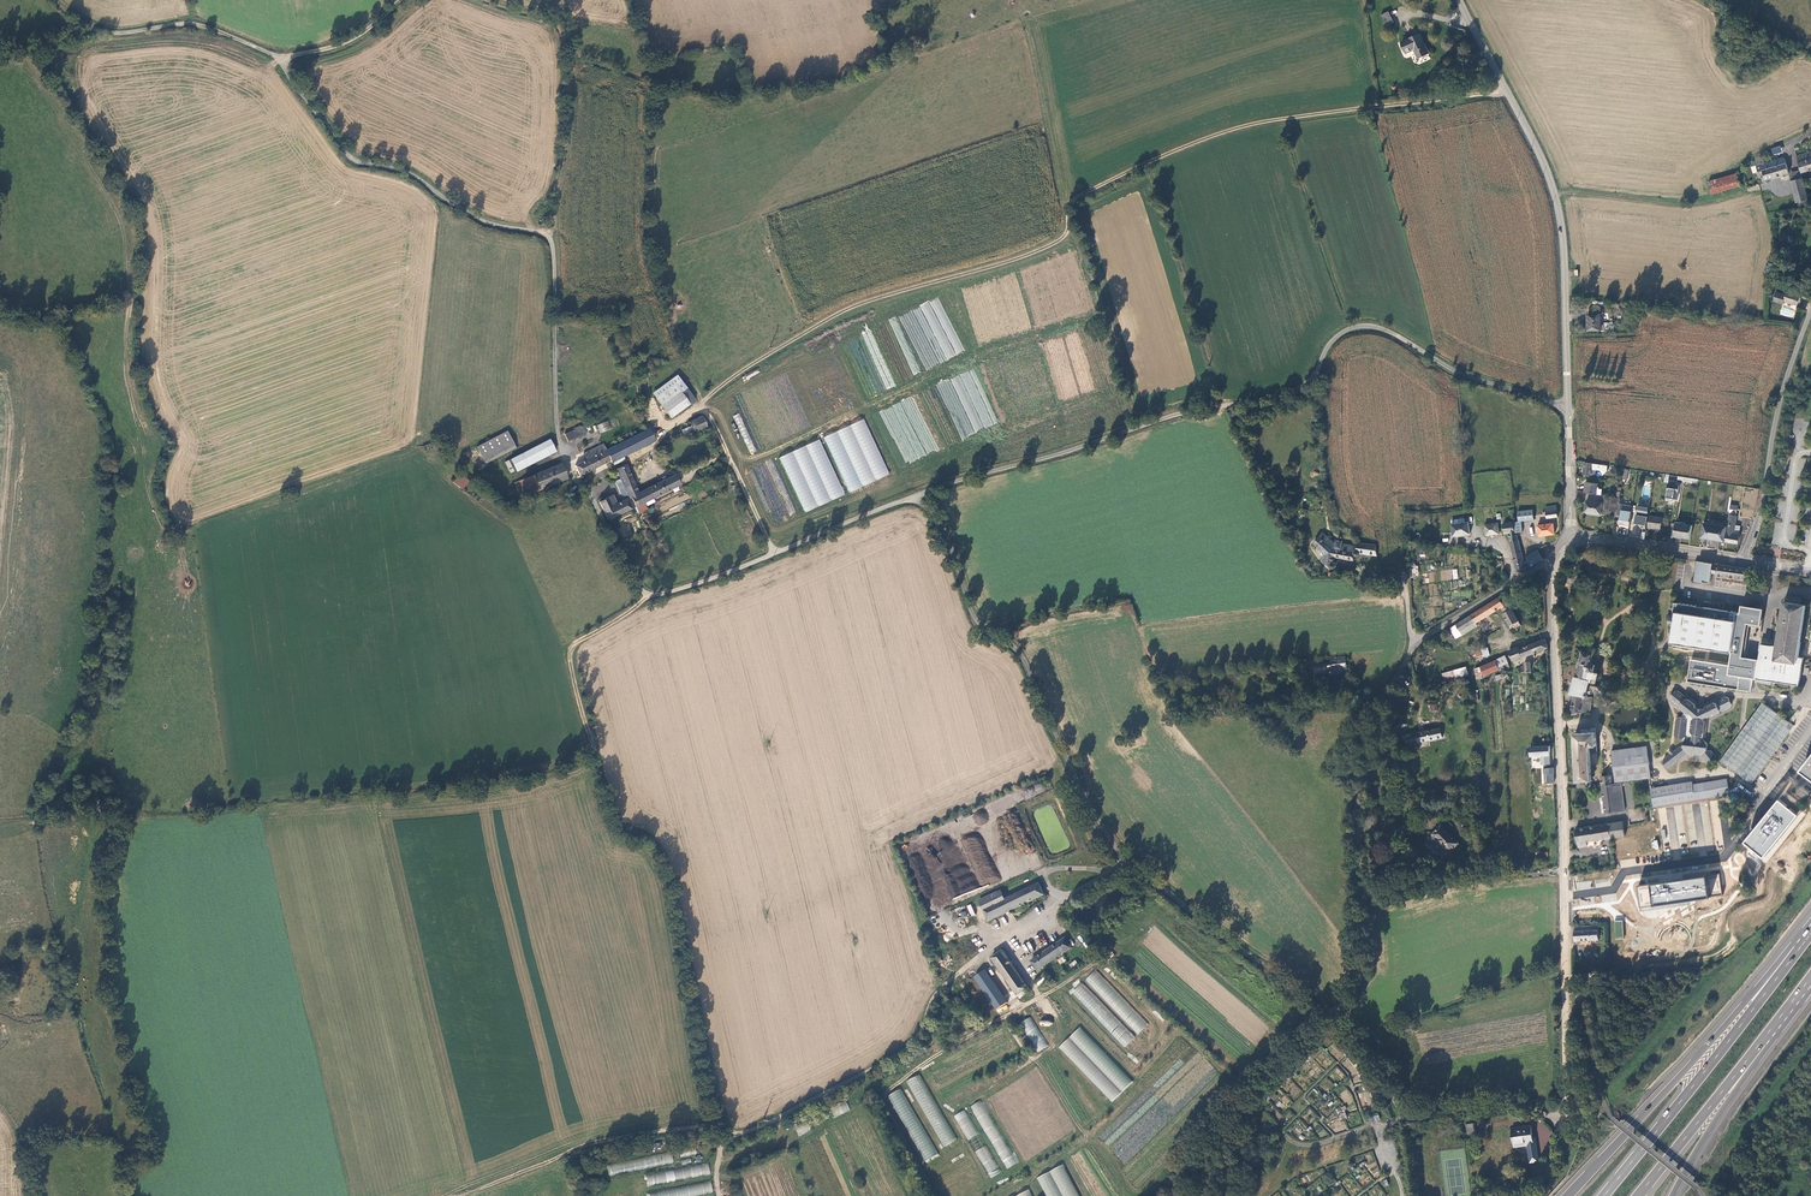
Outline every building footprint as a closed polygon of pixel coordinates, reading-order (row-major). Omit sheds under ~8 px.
[(1381,16),(1386,26),(1393,23),(1388,12),(1381,16)] [(1414,50),(1418,59),(1429,54),(1420,35),(1402,43),(1406,54),(1414,50)] [(1771,149),(1773,155),(1782,153),(1780,146),(1771,149)] [(1796,157),(1801,170),(1802,173),(1810,170),(1810,152),(1796,157)] [(1757,166),(1759,173),(1763,171),(1766,180),(1769,179),(1789,173),(1784,159),(1776,162),(1774,160),(1757,166)] [(1789,173),(1791,182),(1803,179),(1802,173),(1801,170),(1789,173)] [(1708,183),(1711,195),(1740,186),(1736,175),(1708,183)] [(1796,203),(1808,200),(1803,179),(1791,182),(1796,203)] [(1786,292),(1785,297),(1777,295),(1774,303),(1782,306),(1784,301),(1797,305),(1799,300),(1800,296),(1786,292)] [(1588,315),(1588,331),(1601,331),(1601,315),(1588,315)] [(908,363),(912,374),(919,372),(915,360),(908,363)] [(938,383),(959,438),(997,424),(993,413),(988,415),(977,384),(979,384),(974,370),(938,383)] [(676,375),(652,392),(669,418),(695,400),(676,375)] [(911,399),(880,410),(888,434),(894,429),(904,430),(904,434),(895,437),(904,462),(906,462),(939,451),(938,451),(929,426),(926,428),(929,434),(923,427),(924,431),(924,439),(918,439),(910,428),(910,425),(908,418),(906,416),(897,416),(902,414),(914,414),(914,411),(918,409),(912,401),(911,399)] [(741,413),(734,415),(748,454),(755,452),(741,413)] [(690,422),(694,432),(706,426),(702,416),(690,422)] [(866,419),(825,435),(847,492),(888,476),(866,419)] [(609,421),(596,425),(599,433),(612,429),(609,421)] [(610,460),(611,462),(612,462),(654,440),(650,432),(654,430),(651,424),(647,426),(648,429),(606,450),(605,451),(610,460)] [(582,427),(564,434),(568,441),(585,434),(582,427)] [(506,432),(477,447),(485,464),(515,448),(506,432)] [(803,512),(844,496),(821,439),(780,456),(803,512)] [(548,440),(510,460),(515,469),(546,453),(553,449),(548,440)] [(575,466),(580,475),(610,460),(605,451),(606,450),(602,444),(586,452),(589,458),(575,466)] [(1599,465),(1585,463),(1584,475),(1591,476),(1591,475),(1595,476),(1596,470),(1598,470),(1599,465)] [(559,481),(567,478),(560,464),(532,475),(538,490),(559,481)] [(636,507),(643,503),(680,485),(675,475),(666,479),(665,476),(661,478),(663,481),(638,493),(638,491),(626,465),(616,470),(620,479),(624,486),(629,498),(631,497),(636,507)] [(460,473),(453,482),(463,490),(470,481),(460,473)] [(518,481),(524,495),(526,495),(538,490),(532,475),(518,481)] [(1669,483),(1667,492),(1672,492),(1671,499),(1678,500),(1680,485),(1677,484),(1677,481),(1673,480),(1672,484),(1669,483)] [(1587,482),(1585,493),(1602,495),(1603,490),(1598,489),(1599,484),(1587,482)] [(618,488),(624,500),(629,498),(624,486),(619,488),(618,488)] [(1294,496),(1293,488),(1276,492),(1277,500),(1294,496)] [(1754,517),(1757,490),(1745,489),(1742,516),(1754,517)] [(599,502),(609,521),(634,508),(629,498),(624,500),(617,504),(612,495),(599,502)] [(1619,503),(1620,498),(1614,497),(1604,496),(1603,502),(1601,514),(1618,516),(1619,503)] [(1601,515),(1601,514),(1603,502),(1586,500),(1584,513),(1601,515)] [(636,507),(638,513),(646,509),(643,503),(636,507)] [(1619,524),(1630,526),(1633,509),(1633,506),(1619,503),(1618,516),(1620,516),(1619,524)] [(1559,517),(1558,505),(1546,507),(1548,518),(1559,517)] [(1636,514),(1640,515),(1641,513),(1649,514),(1650,507),(1638,506),(1636,514)] [(1518,511),(1519,521),(1522,521),(1535,520),(1534,509),(1518,511)] [(1648,516),(1640,515),(1636,514),(1633,533),(1641,535),(1642,528),(1646,529),(1648,516)] [(1648,528),(1661,530),(1663,517),(1650,515),(1648,528)] [(1728,527),(1725,543),(1738,544),(1740,533),(1735,532),(1736,525),(1738,516),(1737,516),(1729,515),(1728,527)] [(1465,521),(1452,523),(1451,524),(1453,536),(1471,533),(1469,521),(1465,521)] [(1516,533),(1514,522),(1514,521),(1504,523),(1505,534),(1508,533),(1510,543),(1520,541),(1518,533),(1516,533)] [(1519,521),(1514,522),(1516,533),(1518,533),(1523,532),(1522,521),(1519,521)] [(1485,524),(1486,536),(1500,534),(1498,522),(1485,524)] [(1538,525),(1539,537),(1556,534),(1555,522),(1538,525)] [(1674,537),(1691,540),(1693,525),(1676,523),(1676,524),(1675,532),(1674,537)] [(1701,539),(1725,543),(1728,527),(1703,523),(1701,539)] [(1323,532),(1313,543),(1325,554),(1324,563),(1329,564),(1329,566),(1330,568),(1331,568),(1333,569),(1335,568),(1336,567),(1336,565),(1336,563),(1335,563),(1336,557),(1354,561),(1355,555),(1356,555),(1357,555),(1359,555),(1360,554),(1360,553),(1378,556),(1376,544),(1357,542),(1357,545),(1343,543),(1344,540),(1336,539),(1336,542),(1323,532)] [(1510,543),(1513,553),(1522,552),(1520,541),(1510,543)] [(1528,561),(1531,567),(1545,559),(1538,549),(1525,557),(1528,561)] [(1513,553),(1515,565),(1524,563),(1523,554),(1522,552),(1513,553)] [(1699,562),(1696,581),(1711,583),(1712,576),(1712,573),(1715,574),(1717,565),(1699,562)] [(1524,563),(1515,565),(1517,572),(1526,570),(1524,563)] [(1749,580),(1749,569),(1717,565),(1715,574),(1715,576),(1749,580)] [(1440,571),(1441,580),(1450,580),(1450,570),(1440,571)] [(1499,597),(1471,615),(1477,623),(1501,608),(1505,605),(1499,597)] [(1790,603),(1784,602),(1777,647),(1772,646),(1773,646),(1764,645),(1763,655),(1760,654),(1760,660),(1757,680),(1799,686),(1804,659),(1798,658),(1806,605),(1801,604),(1801,601),(1791,600),(1790,603)] [(1740,649),(1745,614),(1740,613),(1704,608),(1696,607),(1676,603),(1673,622),(1677,622),(1673,646),(1698,650),(1698,647),(1732,653),(1733,648),(1740,649)] [(1732,653),(1730,666),(1691,660),(1688,682),(1751,692),(1753,679),(1757,680),(1760,660),(1743,657),(1748,624),(1761,626),(1764,609),(1749,607),(1742,606),(1740,613),(1745,614),(1740,649),(1733,648),(1732,653)] [(1512,608),(1510,609),(1504,613),(1503,613),(1512,630),(1519,626),(1517,622),(1519,621),(1512,608)] [(1477,623),(1471,615),(1457,624),(1463,635),(1479,626),(1477,623)] [(1457,624),(1450,628),(1456,639),(1463,635),(1457,624)] [(1513,662),(1549,648),(1546,638),(1520,649),(1519,646),(1509,650),(1513,662)] [(1483,657),(1481,649),(1479,644),(1470,646),(1475,661),(1484,658),(1483,657)] [(1488,647),(1481,649),(1483,657),(1491,655),(1488,647)] [(1588,689),(1595,690),(1594,692),(1607,694),(1608,685),(1597,683),(1599,673),(1594,672),(1596,664),(1591,663),(1593,653),(1582,651),(1580,663),(1577,663),(1577,666),(1579,668),(1577,676),(1575,675),(1571,694),(1573,694),(1572,703),(1570,715),(1590,711),(1592,698),(1588,697),(1588,696),(1587,695),(1588,689)] [(1505,655),(1496,660),(1499,667),(1509,662),(1505,655)] [(1319,664),(1321,672),(1327,671),(1338,670),(1338,668),(1347,666),(1345,657),(1330,658),(1330,663),(1319,664)] [(1475,669),(1476,679),(1483,678),(1484,675),(1484,676),(1500,669),(1499,667),(1496,660),(1481,666),(1475,669)] [(1455,670),(1457,679),(1469,675),(1467,666),(1455,670)] [(1445,682),(1457,679),(1455,670),(1443,673),(1445,682)] [(1329,689),(1331,697),(1340,695),(1339,687),(1329,689)] [(1687,695),(1685,697),(1678,691),(1675,691),(1670,697),(1670,701),(1678,706),(1680,706),(1681,709),(1685,713),(1681,718),(1680,717),(1677,719),(1675,736),(1677,738),(1683,739),(1685,741),(1684,742),(1684,748),(1680,747),(1674,752),(1672,749),(1669,752),(1670,754),(1664,759),(1663,763),(1667,767),(1670,768),(1677,762),(1677,760),(1680,760),(1688,754),(1701,755),(1707,763),(1711,764),(1715,760),(1716,757),(1711,751),(1707,750),(1708,745),(1705,741),(1703,739),(1701,739),(1701,736),(1704,734),(1705,722),(1703,719),(1708,717),(1711,718),(1719,714),(1720,711),(1723,712),(1731,708),(1732,705),(1729,698),(1726,697),(1717,701),(1716,698),(1712,700),(1714,703),(1706,706),(1705,709),(1702,711),(1698,710),(1696,708),(1695,705),(1688,700),(1690,697),(1687,695)] [(1430,712),(1437,711),(1437,703),(1429,704),(1430,712)] [(1795,726),(1763,703),(1721,761),(1752,784),(1795,726)] [(1408,744),(1437,738),(1435,730),(1420,733),(1406,735),(1408,744)] [(1576,733),(1578,782),(1588,781),(1593,781),(1591,751),(1597,751),(1596,732),(1576,733)] [(1530,747),(1531,756),(1546,756),(1545,746),(1530,747)] [(1611,751),(1615,783),(1622,783),(1651,778),(1647,746),(1611,751)] [(1810,779),(1810,757),(1800,772),(1810,779)] [(1555,774),(1554,768),(1546,768),(1547,780),(1554,779),(1554,774),(1555,774)] [(1601,785),(1614,783),(1612,775),(1600,776),(1601,785)] [(1653,807),(1655,807),(1702,800),(1721,797),(1730,795),(1727,779),(1693,785),(1693,782),(1651,789),(1653,807)] [(1625,810),(1622,783),(1615,783),(1614,783),(1601,785),(1605,813),(1625,810)] [(1776,801),(1742,845),(1762,860),(1795,815),(1776,801)] [(984,827),(989,818),(976,811),(972,820),(984,827)] [(1609,823),(1611,838),(1625,836),(1623,821),(1609,823)] [(1609,823),(1576,828),(1578,849),(1588,847),(1587,842),(1611,838),(1609,823)] [(1767,864),(1793,828),(1788,825),(1762,861),(1767,864)] [(1446,848),(1451,854),(1460,844),(1442,826),(1433,835),(1438,840),(1436,842),(1443,850),(1446,848)] [(989,881),(990,885),(1000,881),(994,867),(989,869),(987,864),(974,869),(980,884),(989,881)] [(1639,909),(1722,898),(1719,875),(1636,887),(1639,909)] [(1001,890),(979,901),(988,923),(1045,896),(1039,883),(1005,899),(1001,890)] [(1623,920),(1615,920),(1614,938),(1623,939),(1623,920)] [(1599,941),(1598,926),(1575,928),(1576,942),(1599,941)] [(1038,971),(1072,948),(1065,937),(1031,961),(1038,971)] [(1029,942),(1022,946),(1026,954),(1034,950),(1029,942)] [(1030,988),(1003,949),(991,957),(1018,996),(1030,988)] [(1060,965),(1066,961),(1062,956),(1057,960),(1060,965)] [(1148,1025),(1096,971),(1086,981),(1138,1035),(1148,1025)] [(1135,1038),(1083,984),(1073,994),(1125,1048),(1135,1038)] [(998,1014),(987,993),(977,998),(988,1019),(998,1014)] [(1049,1045),(1031,1017),(1020,1024),(1038,1052),(1049,1045)] [(1112,1102),(1133,1081),(1079,1027),(1058,1047),(1112,1102)] [(958,1140),(920,1075),(907,1082),(945,1148),(958,1140)] [(939,1154),(901,1089),(888,1096),(927,1162),(939,1154)] [(1018,1163),(982,1100),(970,1107),(1007,1169),(1018,1163)] [(844,1101),(829,1108),(834,1118),(849,1111),(844,1101)] [(1002,1172),(965,1110),(954,1117),(991,1179),(1002,1172)] [(806,1120),(793,1126),(798,1137),(811,1132),(806,1120)] [(1477,1123),(1466,1125),(1467,1135),(1479,1134),(1477,1123)] [(1531,1126),(1512,1129),(1514,1145),(1528,1144),(1530,1156),(1529,1156),(1530,1163),(1539,1162),(1535,1137),(1533,1138),(1531,1126)] [(695,1147),(679,1150),(681,1158),(696,1155),(695,1147)] [(708,1163),(645,1176),(647,1187),(710,1175),(708,1163)] [(1037,1177),(1046,1195),(1079,1195),(1063,1164),(1037,1177)] [(649,1194),(649,1195),(698,1195),(712,1193),(709,1182),(649,1194)]
